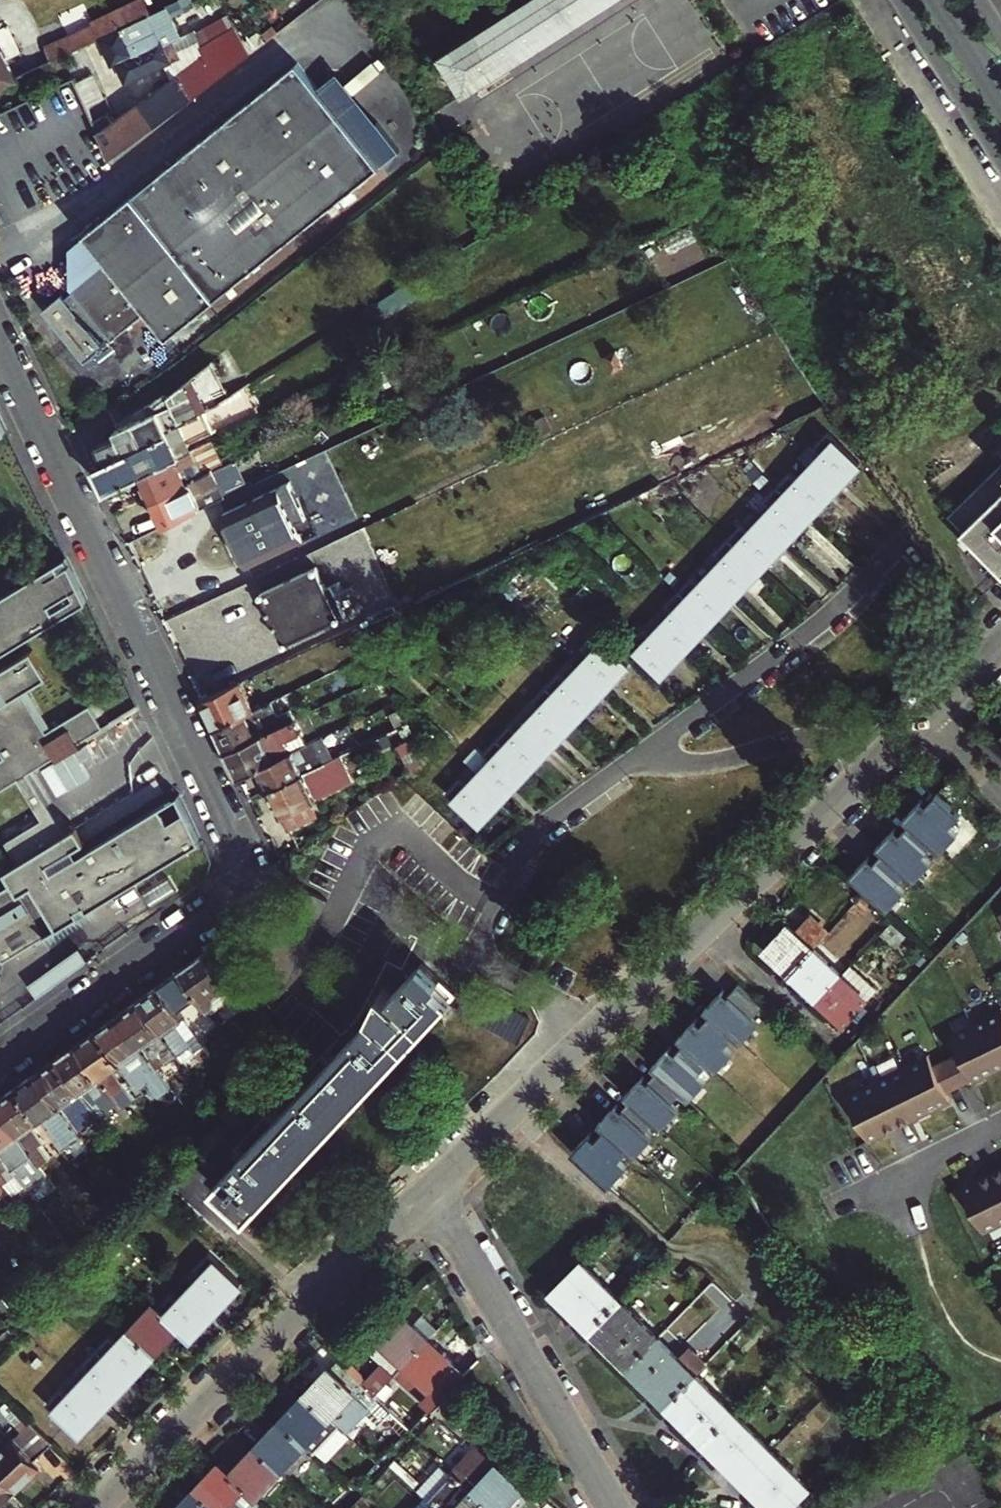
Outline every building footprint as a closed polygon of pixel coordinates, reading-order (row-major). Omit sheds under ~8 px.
[(91,18),(98,31),(107,26),(150,4),(148,0),(125,0),(91,18)] [(438,64),(462,102),(618,0),(534,0),(438,64)] [(158,19),(150,4),(107,26),(98,31),(92,34),(106,60),(110,58),(119,77),(164,54),(149,24),(158,19)] [(43,43),(50,56),(92,34),(98,31),(91,18),(43,43)] [(149,24),(164,54),(174,49),(158,19),(149,24)] [(195,39),(199,47),(211,71),(212,73),(243,49),(229,21),(195,39)] [(14,75),(6,59),(18,53),(11,38),(0,43),(0,82),(14,75)] [(186,90),(211,71),(199,47),(171,69),(186,90)] [(109,253),(73,280),(113,334),(149,307),(169,333),(387,169),(306,62),(88,226),(109,253)] [(171,69),(135,96),(153,120),(188,92),(186,90),(171,69)] [(135,96),(103,121),(107,125),(98,132),(109,154),(153,120),(135,96)] [(103,121),(95,127),(98,132),(107,125),(103,121)] [(615,346),(606,350),(612,364),(622,359),(615,346)] [(223,403),(205,367),(172,393),(170,394),(173,403),(136,420),(147,443),(205,414),(204,413),(223,403)] [(131,478),(185,452),(194,448),(191,441),(212,430),(205,414),(147,443),(107,462),(93,469),(104,492),(131,478)] [(147,443),(136,420),(117,429),(119,435),(99,445),(107,462),(147,443)] [(861,461),(837,439),(812,466),(835,488),(856,467),(861,461)] [(194,448),(185,452),(189,462),(205,455),(209,464),(214,461),(205,442),(194,448)] [(143,503),(217,468),(231,461),(233,460),(230,454),(214,461),(209,464),(205,455),(189,462),(185,452),(131,478),(143,503)] [(776,482),(787,492),(811,514),(835,488),(812,466),(801,456),(776,482)] [(1000,570),(1000,465),(949,517),(1000,570)] [(222,477),(217,468),(143,503),(156,529),(195,510),(189,499),(213,487),(211,483),(222,477)] [(290,480),(223,512),(247,563),(303,536),(295,520),(300,518),(298,513),(304,510),(290,480)] [(811,514),(787,492),(763,519),(786,540),(811,514)] [(786,540),(763,519),(738,545),(761,567),(786,540)] [(761,567),(738,545),(713,571),(737,593),(761,567)] [(59,618),(51,604),(81,585),(68,555),(0,596),(0,654),(59,618)] [(316,563),(260,590),(284,641),(356,607),(346,586),(344,588),(339,578),(326,585),(316,563)] [(737,593),(713,571),(689,598),(712,620),(737,593)] [(712,620),(689,598),(665,624),(688,645),(712,620)] [(688,645),(665,624),(640,650),(663,672),(688,645)] [(630,662),(606,640),(581,667),(604,689),(630,662)] [(5,755),(0,759),(0,789),(17,779),(42,818),(5,840),(18,861),(5,870),(12,882),(0,889),(0,955),(4,961),(70,920),(66,914),(85,903),(89,909),(202,840),(180,793),(79,855),(75,848),(86,841),(77,826),(66,833),(28,772),(103,727),(90,704),(52,727),(47,730),(23,691),(28,688),(48,675),(32,649),(0,669),(0,747),(5,755)] [(581,667),(556,694),(579,715),(604,689),(581,667)] [(255,710),(243,681),(203,700),(217,728),(255,710)] [(23,691),(47,730),(52,727),(28,688),(23,691)] [(556,694),(531,720),(554,742),(579,715),(556,694)] [(283,724),(272,701),(265,705),(276,728),(283,724)] [(255,710),(217,728),(227,751),(276,728),(265,705),(255,710)] [(260,766),(309,742),(306,736),(317,730),(309,712),(283,724),(276,728),(227,751),(240,776),(260,766)] [(529,768),(554,742),(531,720),(506,746),(529,768)] [(320,737),(309,742),(260,766),(270,789),(307,772),(302,762),(322,753),(318,746),(323,743),(320,737)] [(406,749),(417,773),(429,765),(418,742),(406,749)] [(331,760),(323,743),(318,746),(322,753),(302,762),(307,772),(331,760)] [(504,794),(529,768),(506,746),(481,773),(504,794)] [(307,772),(270,789),(290,831),(318,817),(312,804),(347,781),(336,758),(331,760),(307,772)] [(504,794),(481,773),(456,799),(479,820),(504,794)] [(859,858),(847,870),(884,906),(903,887),(895,879),(903,870),(912,878),(930,859),(922,851),(931,842),(939,849),(957,831),(949,823),(960,812),(936,789),(926,800),(919,807),(913,802),(901,814),(907,820),(899,828),(892,835),(886,830),(874,842),(880,848),(872,856),(865,863),(859,858)] [(920,795),(913,802),(919,807),(926,800),(920,795)] [(893,823),(886,830),(892,835),(899,828),(893,823)] [(866,851),(859,858),(865,863),(872,856),(866,851)] [(795,931),(808,918),(794,905),(782,918),(788,924),(795,931)] [(73,952),(83,965),(116,942),(108,931),(125,920),(132,930),(134,929),(124,916),(73,952)] [(815,949),(827,936),(808,918),(795,931),(788,924),(767,946),(794,971),(815,949)] [(125,920),(108,931),(116,942),(132,930),(125,920)] [(893,927),(884,935),(897,949),(906,940),(893,927)] [(220,943),(181,970),(201,998),(214,1015),(245,992),(220,943)] [(820,995),(840,973),(815,949),(794,971),(820,995)] [(372,1005),(379,1011),(388,1001),(385,997),(387,991),(393,996),(424,963),(413,952),(387,980),(372,1005)] [(241,1206),(249,1214),(443,1007),(456,993),(424,963),(393,996),(387,991),(385,997),(388,1001),(379,1011),(212,1188),(236,1210),(241,1206)] [(849,963),(840,973),(820,995),(847,1021),(877,989),(849,963)] [(181,970),(161,984),(181,1012),(201,998),(181,970)] [(584,1138),(572,1151),(608,1185),(626,1165),(619,1158),(628,1149),(635,1156),(653,1136),(646,1130),(654,1121),(661,1127),(680,1108),(672,1101),(681,1092),(689,1099),(707,1079),(699,1072),(708,1063),(715,1070),(733,1051),(726,1044),(735,1035),(742,1042),(760,1022),(753,1015),(763,1004),(741,983),(727,998),(720,1005),(714,1000),(706,1008),(712,1013),(703,1023),(696,1030),(690,1024),(679,1036),(685,1042),(677,1050),(671,1058),(664,1052),(653,1065),(659,1070),(650,1079),(643,1086),(637,1081),(626,1093),(632,1099),(624,1108),(617,1115),(611,1109),(599,1122),(605,1127),(597,1136),(590,1143),(584,1138)] [(140,999),(179,1053),(185,1061),(198,1052),(195,1047),(202,1042),(181,1012),(161,984),(140,999)] [(720,992),(714,1000),(720,1005),(727,998),(720,992)] [(164,1063),(179,1053),(140,999),(121,1012),(170,1084),(175,1080),(164,1063)] [(170,1084),(121,1012),(101,1026),(131,1069),(139,1081),(154,1070),(166,1087),(170,1084)] [(697,1017),(690,1024),(696,1030),(703,1023),(697,1017)] [(1000,1071),(1000,1018),(957,1039),(965,1056),(939,1068),(934,1058),(852,1097),(874,1142),(957,1103),(953,1096),(978,1084),(977,1082),(1000,1071)] [(101,1026),(80,1041),(125,1104),(125,1105),(138,1095),(123,1075),(131,1069),(101,1026)] [(296,1030),(286,1041),(295,1050),(305,1039),(296,1030)] [(125,1104),(80,1041),(60,1055),(92,1101),(104,1119),(125,1104)] [(671,1045),(664,1052),(671,1058),(677,1050),(671,1045)] [(78,1111),(92,1101),(60,1055),(40,1069),(81,1127),(86,1123),(78,1111)] [(40,1069),(19,1084),(61,1144),(82,1129),(81,1127),(40,1069)] [(644,1074),(637,1081),(643,1086),(650,1079),(644,1074)] [(19,1084),(0,1097),(0,1099),(42,1158),(61,1144),(19,1084)] [(0,1099),(0,1144),(16,1166),(23,1176),(44,1161),(42,1158),(0,1099)] [(618,1102),(611,1109),(617,1115),(624,1108),(618,1102)] [(591,1130),(584,1138),(590,1143),(597,1136),(591,1130)] [(0,1144),(0,1188),(1,1189),(10,1182),(5,1175),(16,1166),(0,1144)] [(60,1183),(47,1166),(35,1175),(47,1192),(60,1183)] [(1000,1221),(1000,1166),(958,1186),(980,1231),(1000,1221)] [(0,1188),(0,1213),(12,1205),(1,1189),(0,1188)] [(56,1267),(45,1250),(26,1263),(38,1280),(56,1267)] [(218,1260),(192,1287),(215,1308),(240,1281),(218,1260)] [(581,1261),(554,1288),(591,1325),(618,1298),(581,1261)] [(192,1287),(167,1314),(179,1325),(190,1335),(215,1308),(192,1287)] [(656,1335),(618,1298),(591,1325),(629,1363),(656,1335)] [(179,1325),(167,1314),(155,1303),(131,1329),(154,1351),(179,1325)] [(408,1361),(430,1339),(402,1313),(371,1346),(398,1372),(408,1361)] [(129,1377),(154,1351),(131,1329),(106,1355),(129,1377)] [(681,1359),(656,1335),(629,1363),(667,1401),(695,1373),(708,1360),(694,1346),(681,1359)] [(408,1361),(435,1386),(457,1364),(430,1339),(408,1361)] [(129,1377),(106,1355),(81,1382),(104,1404),(129,1377)] [(435,1386),(444,1395),(466,1372),(457,1364),(435,1386)] [(306,1395),(342,1428),(368,1400),(332,1366),(306,1395)] [(733,1410),(695,1373),(667,1401),(705,1438),(733,1410)] [(81,1428),(104,1404),(81,1382),(58,1406),(81,1428)] [(376,1395),(393,1411),(405,1398),(388,1382),(376,1395)] [(342,1428),(306,1395),(281,1421),(317,1455),(342,1428)] [(705,1438),(743,1476),(771,1448),(733,1410),(705,1438)] [(413,1430),(393,1411),(381,1424),(401,1443),(413,1430)] [(0,1447),(0,1470),(17,1487),(43,1462),(37,1455),(54,1438),(33,1416),(0,1447)] [(256,1448),(295,1484),(320,1457),(317,1455),(281,1421),(256,1448)] [(471,1447),(453,1464),(463,1475),(481,1458),(471,1447)] [(233,1472),(245,1484),(271,1507),(273,1507),(295,1484),(256,1448),(233,1472)] [(776,1507),(788,1507),(810,1486),(771,1448),(743,1476),(776,1507)] [(989,1499),(972,1453),(946,1462),(962,1507),(964,1507),(989,1499)] [(213,1507),(223,1507),(245,1484),(233,1472),(222,1462),(195,1491),(213,1507)] [(474,1489),(494,1507),(499,1507),(521,1484),(498,1463),(474,1489)] [(17,1487),(0,1470),(0,1503),(17,1487)] [(438,1507),(440,1507),(494,1507),(474,1489),(458,1507),(447,1497),(438,1507)] [(195,1491),(178,1507),(213,1507),(195,1491)]
